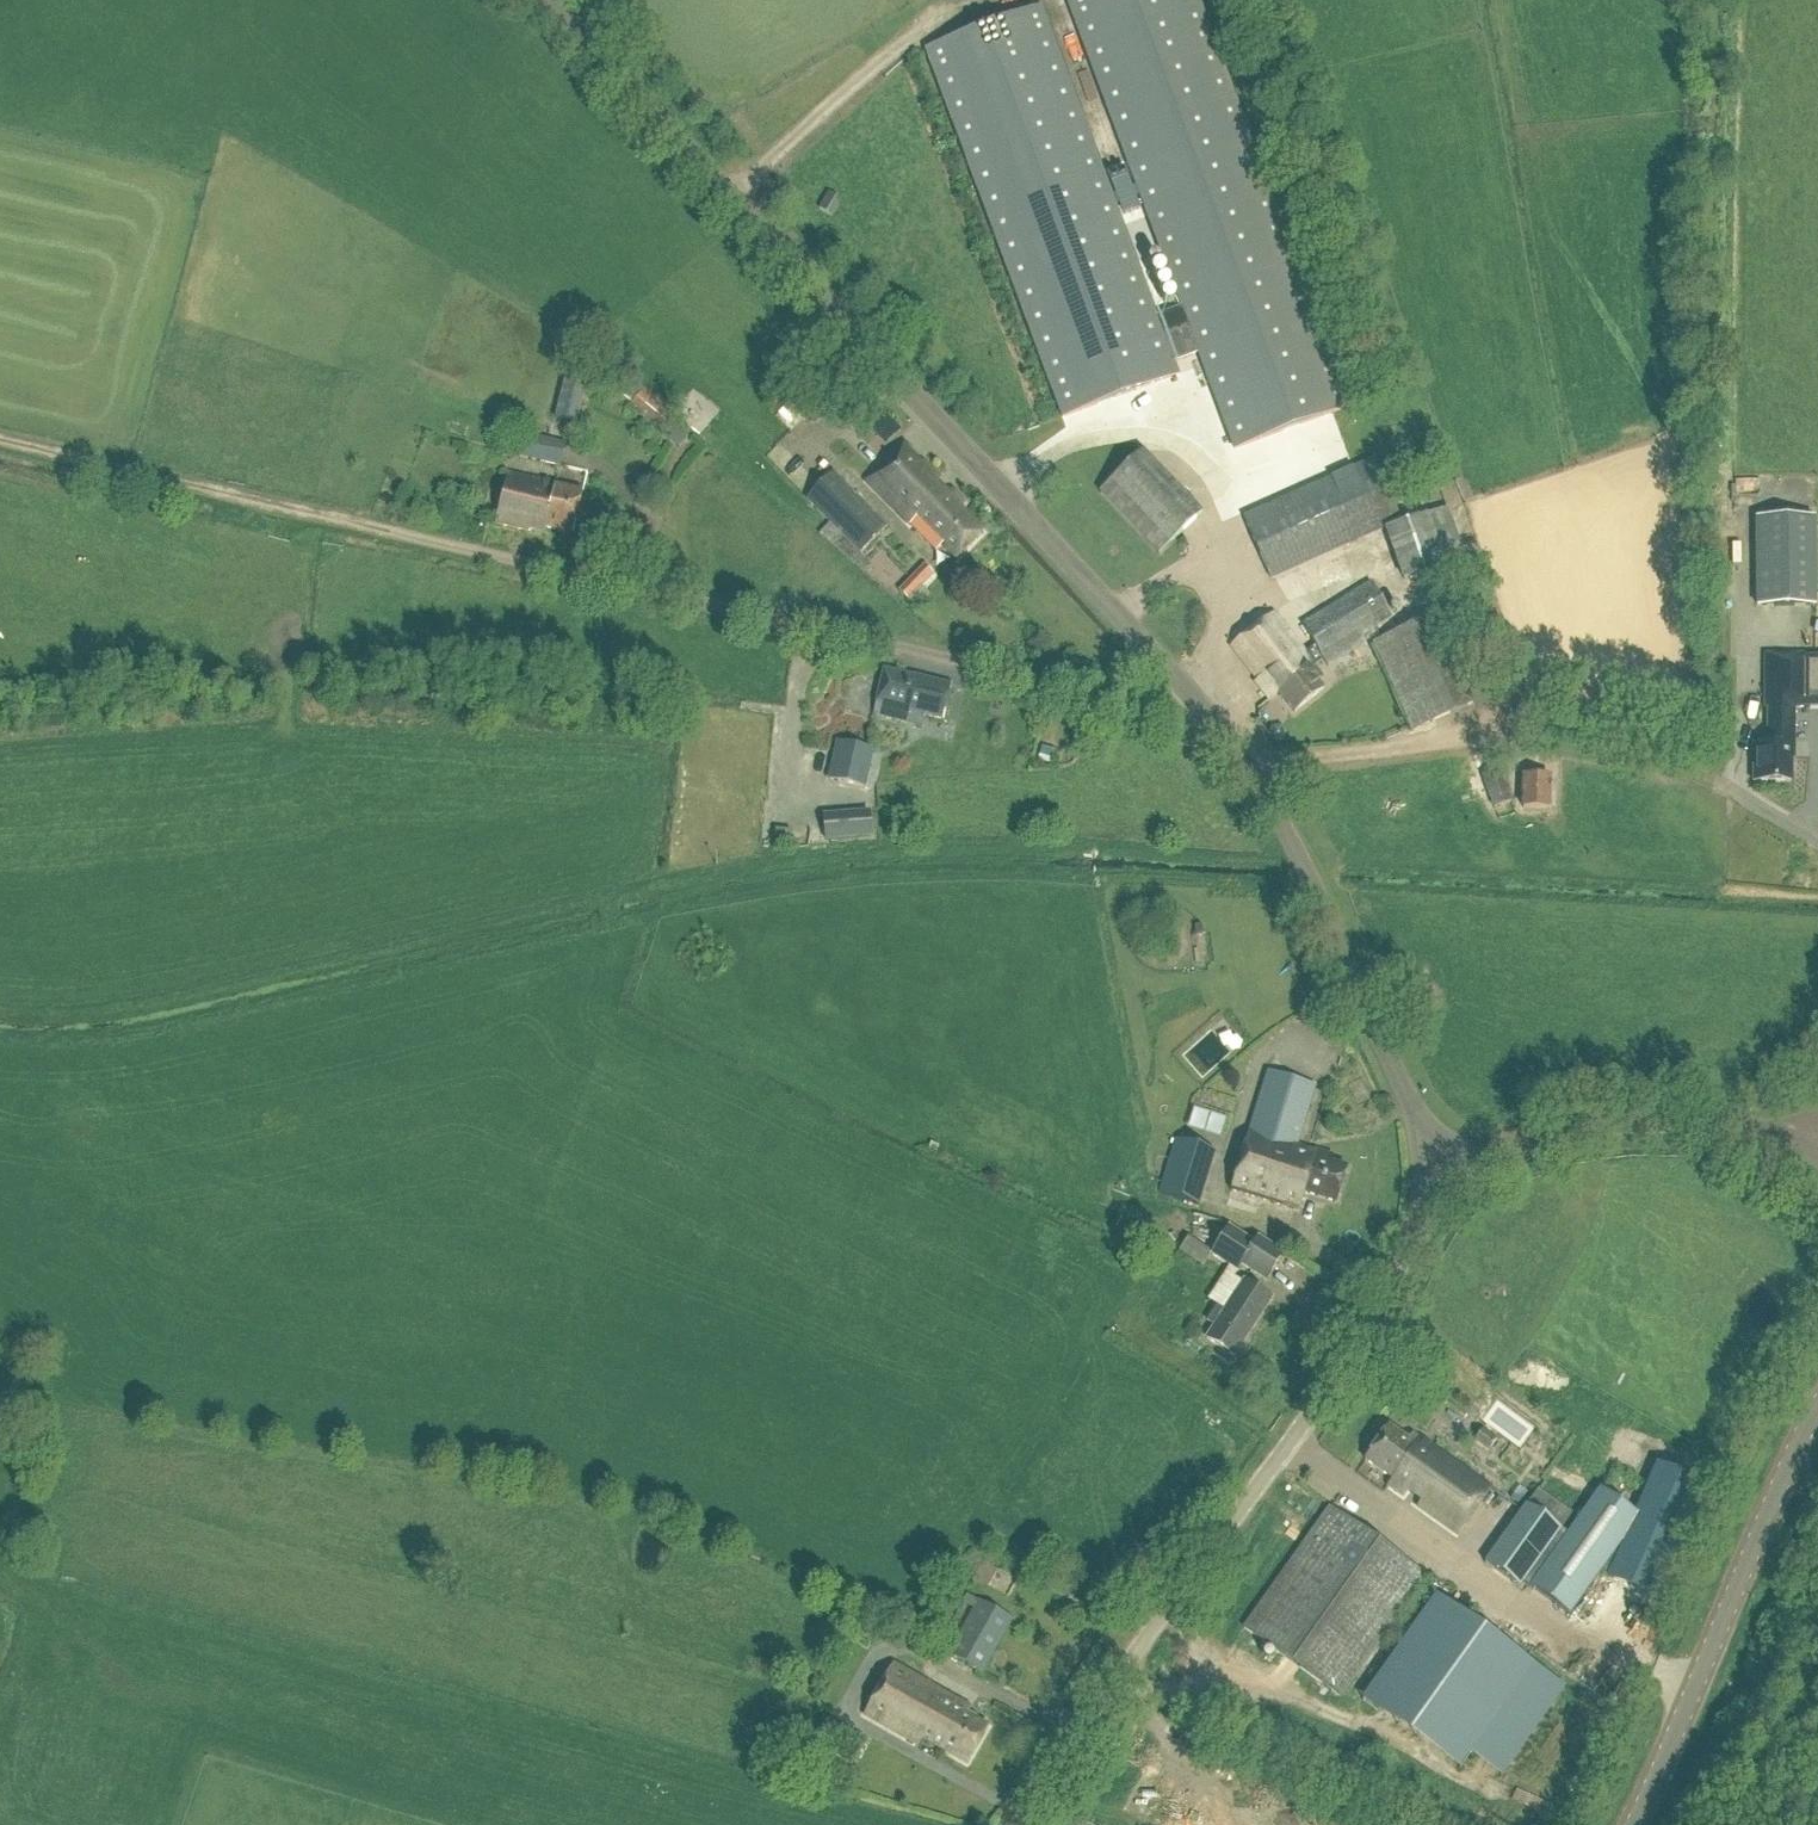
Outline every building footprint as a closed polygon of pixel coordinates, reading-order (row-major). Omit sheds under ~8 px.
[(1191,331),(1164,341),(1173,364),(1199,354),(1235,450),(1349,408),(1197,0),(1068,0),(1191,331)] [(1040,9),(926,51),(1063,419),(1177,376),(1173,364),(1164,341),(1040,9)] [(565,375),(554,422),(576,427),(587,381),(565,375)] [(631,405),(660,430),(670,418),(641,393),(631,405)] [(662,436),(679,450),(691,433),(674,420),(662,436)] [(525,437),(521,460),(563,469),(567,446),(525,437)] [(984,533),(962,511),(966,507),(905,446),(868,483),(931,546),(936,541),(956,561),(984,533)] [(1100,494),(1159,557),(1204,514),(1144,452),(1100,494)] [(1271,581),(1401,522),(1373,459),(1242,519),(1271,581)] [(847,542),(861,555),(889,529),(835,473),(807,501),(847,542)] [(530,533),(532,526),(574,536),(584,495),(507,478),(497,526),(530,533)] [(1448,510),(1386,531),(1404,581),(1465,560),(1448,510)] [(1756,521),(1757,607),(1814,606),(1813,520),(1756,521)] [(925,567),(913,579),(921,586),(933,574),(925,567)] [(1302,627),(1316,647),(1304,656),(1273,616),(1234,647),(1270,702),(1279,694),(1295,714),(1324,691),(1318,682),(1320,680),(1314,670),(1324,662),(1329,668),(1362,646),(1359,641),(1392,619),(1371,585),(1302,627)] [(1414,732),(1473,706),(1435,619),(1376,645),(1414,732)] [(1754,783),(1792,783),(1792,758),(1793,758),(1794,710),(1810,710),(1810,702),(1817,702),(1817,659),(1806,659),(1806,657),(1766,656),(1765,708),(1769,708),(1769,747),(1755,747),(1754,783)] [(953,688),(885,673),(875,716),(922,727),(925,717),(945,722),(953,688)] [(866,790),(875,752),(836,744),(829,781),(866,790)] [(1500,771),(1481,778),(1492,810),(1511,803),(1500,771)] [(1524,779),(1522,810),(1550,811),(1551,780),(1524,779)] [(869,813),(822,816),(824,840),(871,837),(869,813)] [(1283,1205),(1301,1210),(1306,1195),(1336,1204),(1347,1170),(1332,1165),(1334,1157),(1300,1146),(1317,1088),(1268,1073),(1231,1193),(1282,1208),(1283,1205)] [(1199,1207),(1216,1153),(1175,1141),(1159,1195),(1199,1207)] [(1267,1283),(1284,1256),(1259,1240),(1255,1246),(1230,1230),(1213,1256),(1239,1273),(1243,1267),(1267,1283)] [(1244,1282),(1234,1298),(1206,1340),(1235,1359),(1273,1302),(1244,1282)] [(1470,1523),(1490,1491),(1412,1435),(1409,1440),(1391,1427),(1366,1462),(1393,1481),(1388,1487),(1405,1499),(1409,1493),(1422,1502),(1418,1508),(1459,1537),(1470,1523)] [(1636,1516),(1609,1579),(1652,1598),(1700,1487),(1657,1468),(1636,1516)] [(1539,1490),(1501,1545),(1486,1565),(1521,1590),(1525,1584),(1560,1534),(1574,1515),(1539,1490)] [(1599,1491),(1530,1590),(1570,1618),(1599,1574),(1609,1579),(1636,1516),(1599,1491)] [(1245,1630),(1341,1699),(1427,1579),(1330,1510),(1245,1630)] [(1459,1579),(1452,1587),(1469,1600),(1476,1592),(1459,1579)] [(1564,1689),(1435,1601),(1362,1707),(1458,1773),(1469,1757),(1502,1780),(1564,1689)] [(980,1602),(949,1656),(984,1675),(1014,1623),(980,1602)] [(919,1747),(924,1739),(969,1765),(990,1729),(969,1717),(973,1710),(895,1666),(866,1717),(919,1747)]
